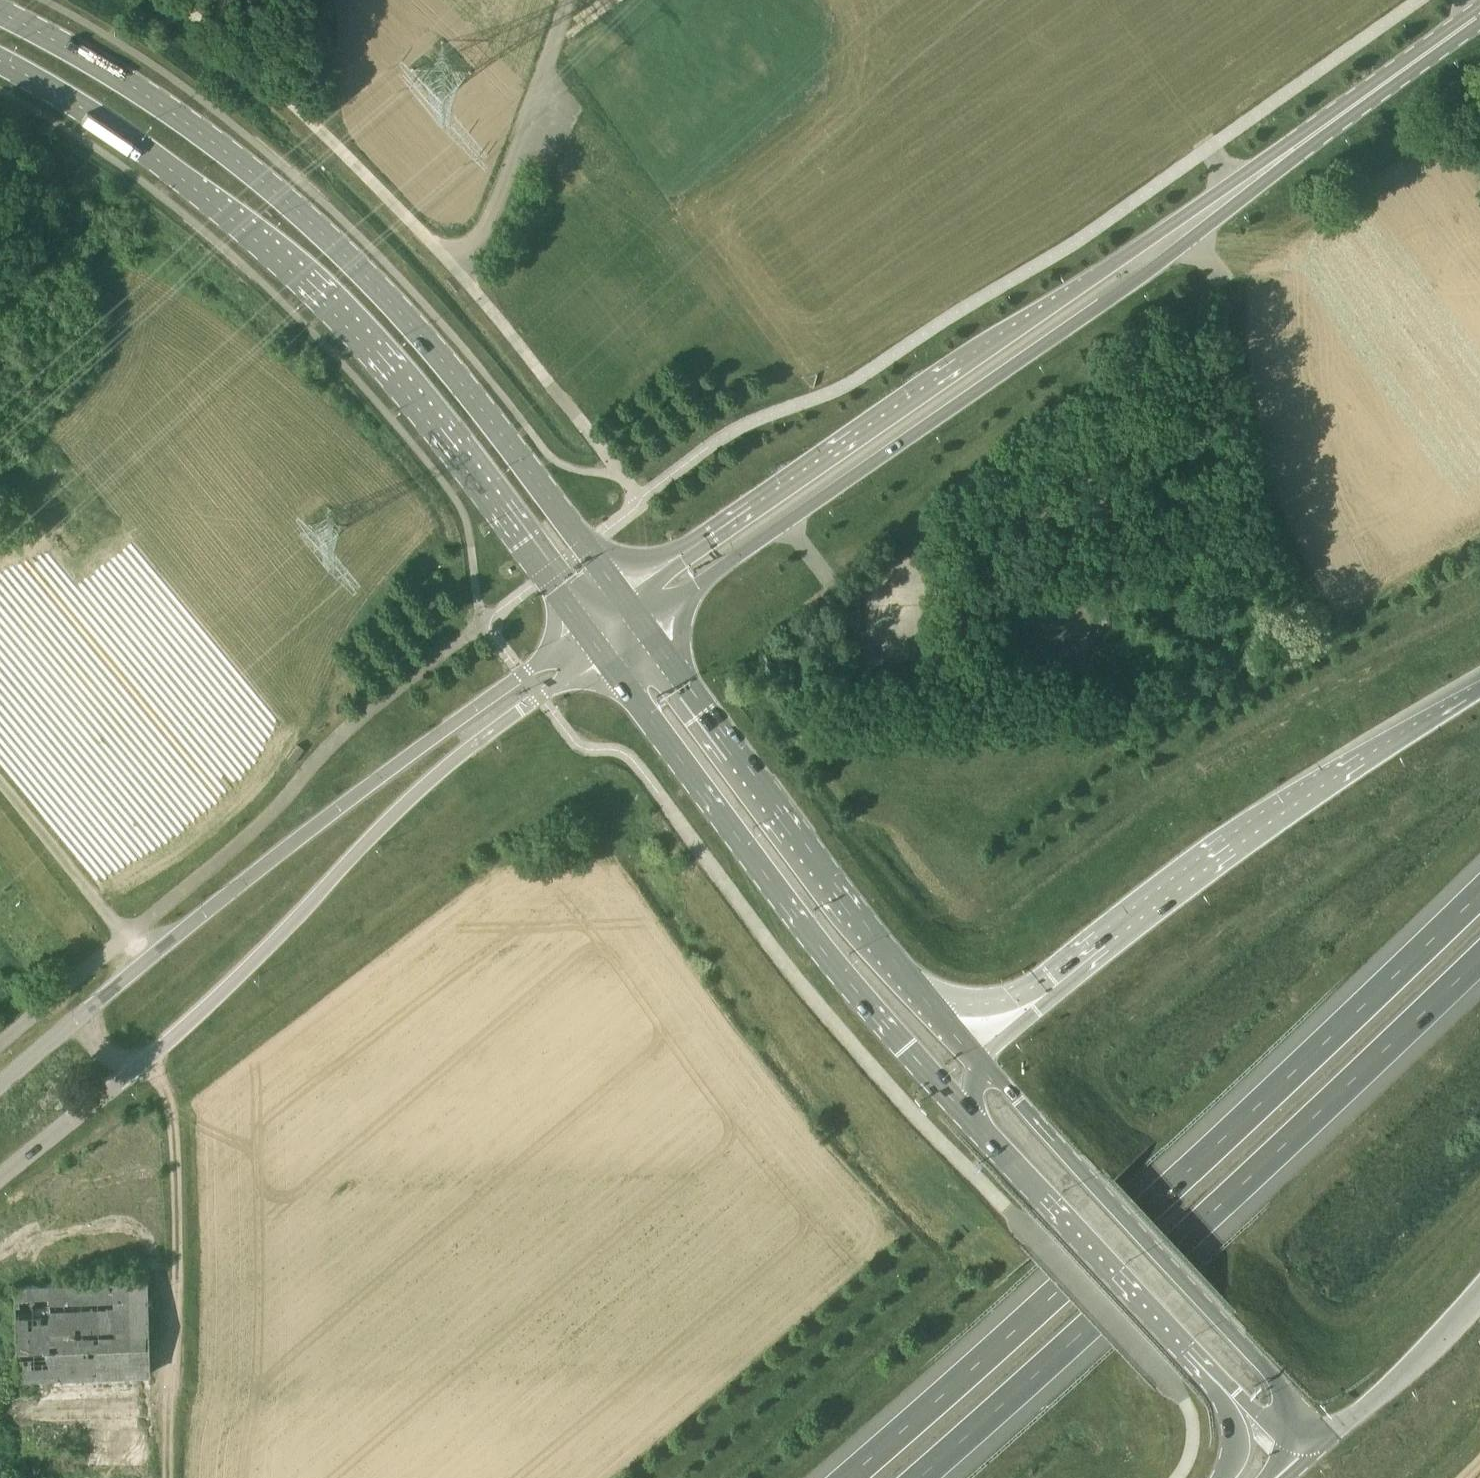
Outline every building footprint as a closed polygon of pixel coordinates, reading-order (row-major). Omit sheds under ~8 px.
[(157,1371),(155,1277),(20,1281),(23,1375),(157,1371)]
